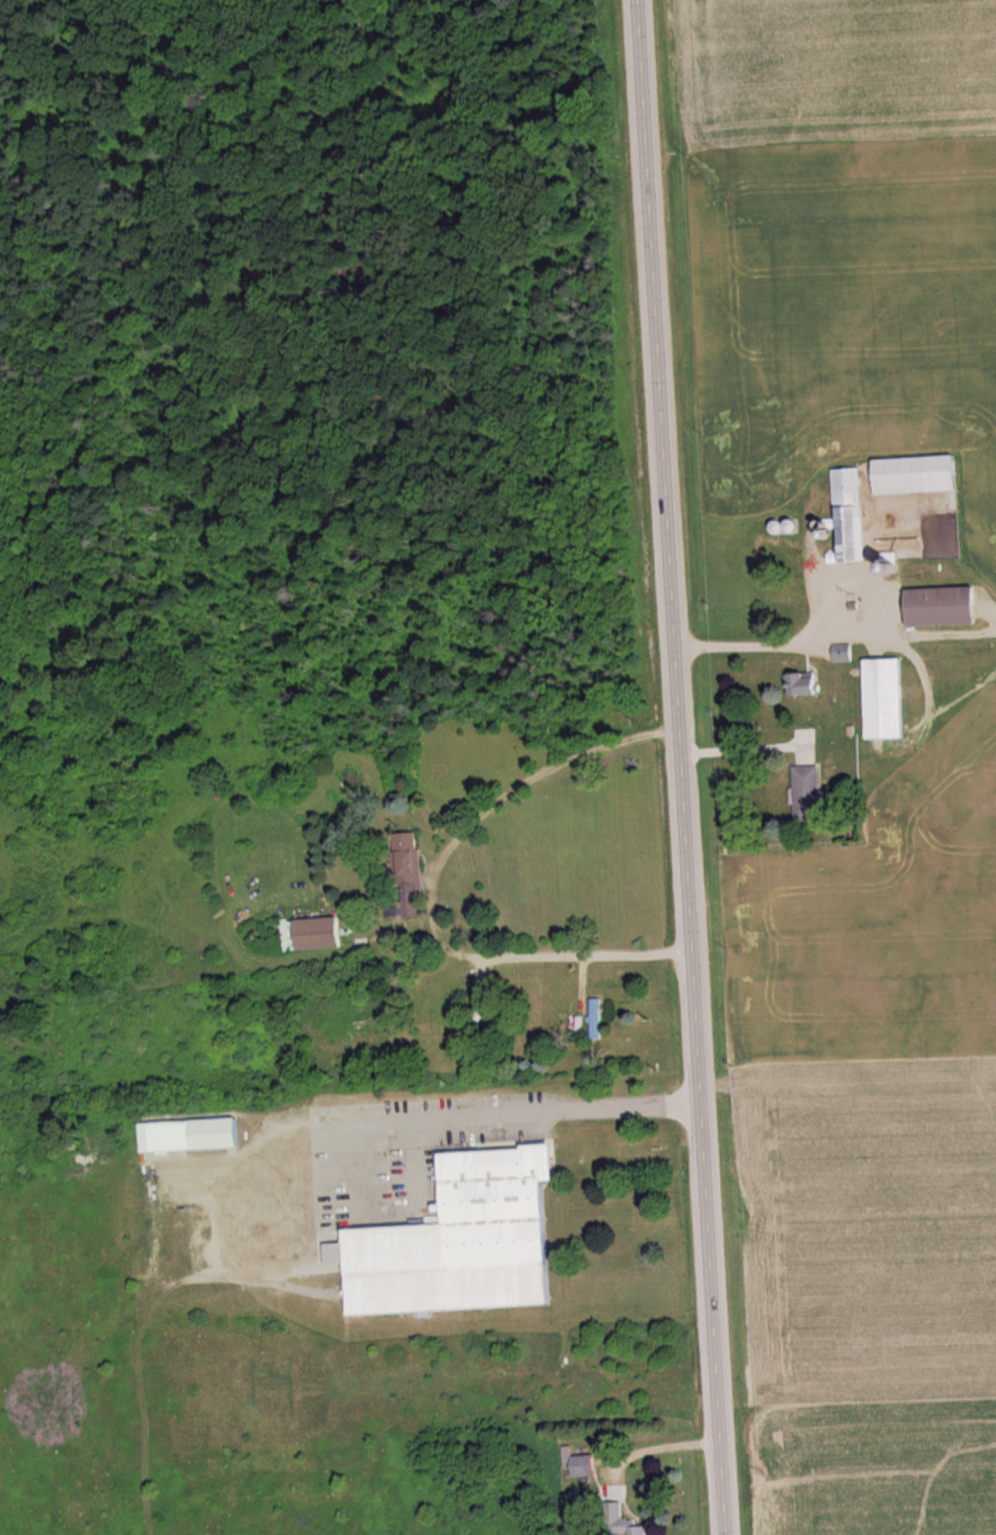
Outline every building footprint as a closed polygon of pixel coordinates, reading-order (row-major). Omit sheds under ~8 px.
[(964,493),(963,458),(878,461),(879,495),(964,493)] [(841,554),(834,554),(835,565),(869,564),(866,469),(838,470),(841,554)] [(788,522),(777,522),(777,533),(789,533),(788,522)] [(985,626),(984,588),(911,590),(912,628),(985,626)] [(834,645),(834,663),(856,663),(856,645),(834,645)] [(871,662),(872,741),(910,741),(909,661),(871,662)] [(826,697),(826,675),(793,675),(793,697),(826,697)] [(824,767),(814,767),(814,754),(798,754),(799,824),(825,824),(824,767)] [(399,835),(400,882),(422,881),(421,834),(399,835)] [(283,921),(284,951),(346,949),(345,918),(283,921)] [(494,1008),(489,1008),(489,998),(480,998),(480,1037),(491,1037),(491,1026),(494,1026),(494,1008)] [(607,1000),(593,1000),(593,1040),(607,1040),(607,1000)] [(144,1153),(242,1150),(242,1121),(143,1123),(144,1153)] [(451,1226),(349,1230),(349,1244),(326,1245),(327,1266),(350,1265),(352,1316),(560,1306),(554,1183),(565,1182),(563,1148),(448,1153),(451,1226)] [(577,1470),(577,1478),(599,1478),(599,1457),(577,1457),(577,1448),(566,1448),(566,1470),(577,1470)]
